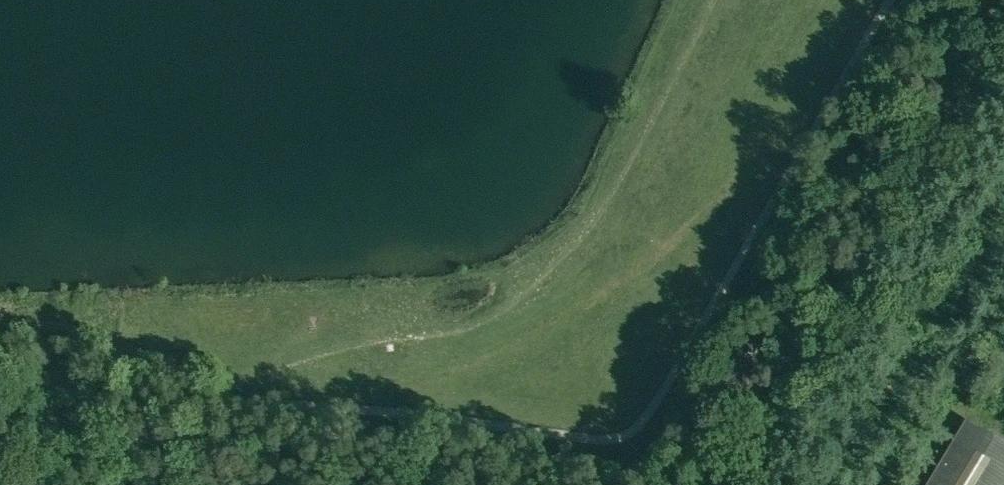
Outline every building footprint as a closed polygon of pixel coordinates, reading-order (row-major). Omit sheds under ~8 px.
[(1003,481),(1003,443),(966,421),(927,484),(1002,484),(1003,481)]
